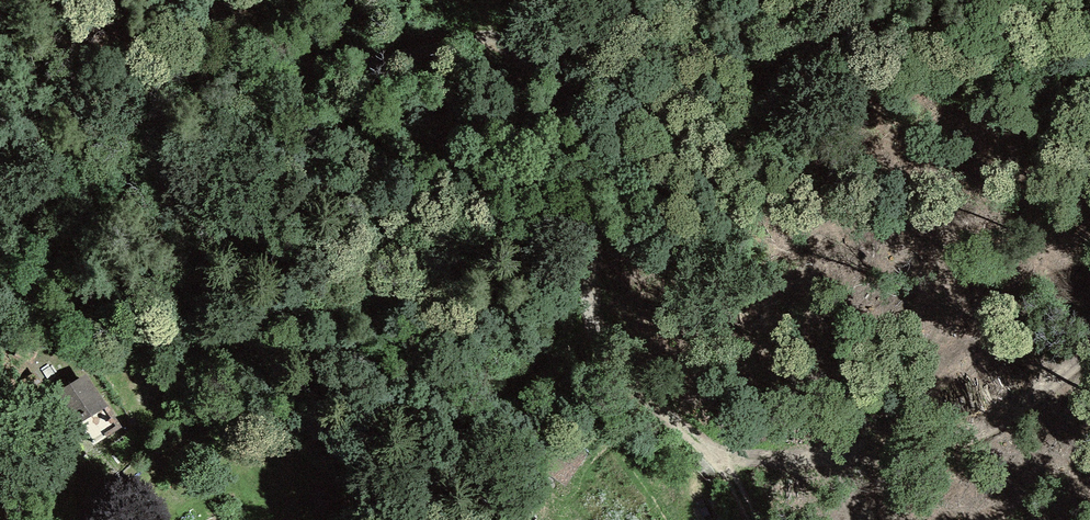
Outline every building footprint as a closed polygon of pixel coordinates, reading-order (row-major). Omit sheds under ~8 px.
[(119,420),(87,374),(59,394),(91,440),(119,420)]
